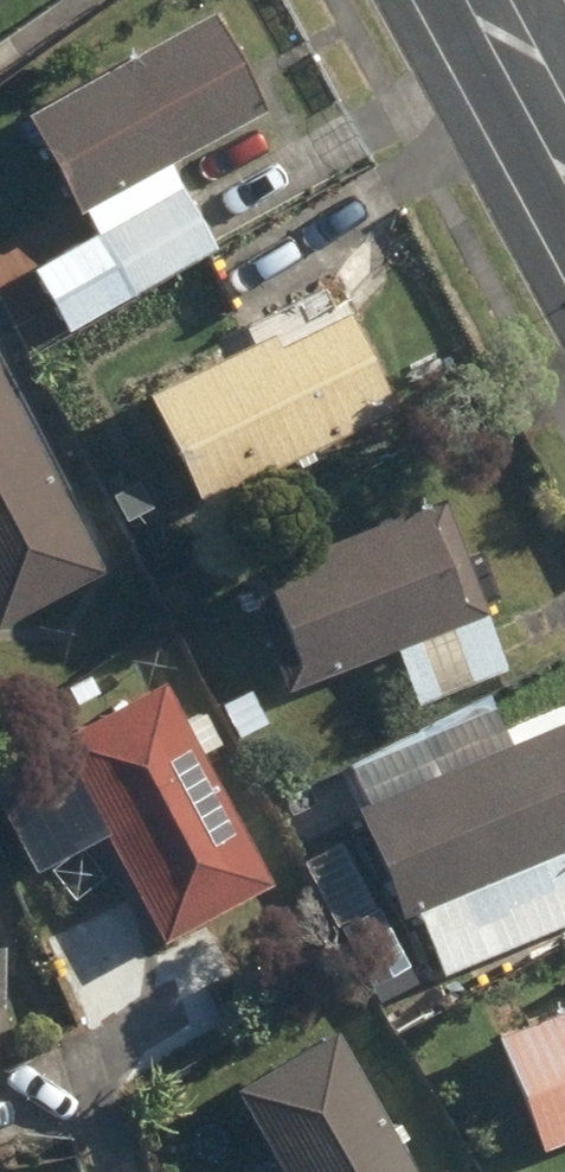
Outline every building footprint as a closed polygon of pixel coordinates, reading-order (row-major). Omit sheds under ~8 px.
[(35,116),(88,211),(272,107),(218,12),(35,116)] [(99,236),(138,300),(220,252),(182,187),(99,236)] [(156,397),(209,503),(400,408),(353,313),(283,347),(278,336),(156,397)] [(1,626),(105,571),(0,373),(0,624),(1,626)] [(251,577),(294,690),(491,613),(448,500),(251,577)] [(58,741),(166,943),(276,883),(169,683),(58,741)] [(447,974),(564,925),(564,724),(361,809),(407,917),(421,911),(447,974)] [(544,1147),(564,1140),(564,1011),(503,1034),(544,1147)] [(339,1030),(240,1086),(289,1171),(421,1171),(339,1030)]
